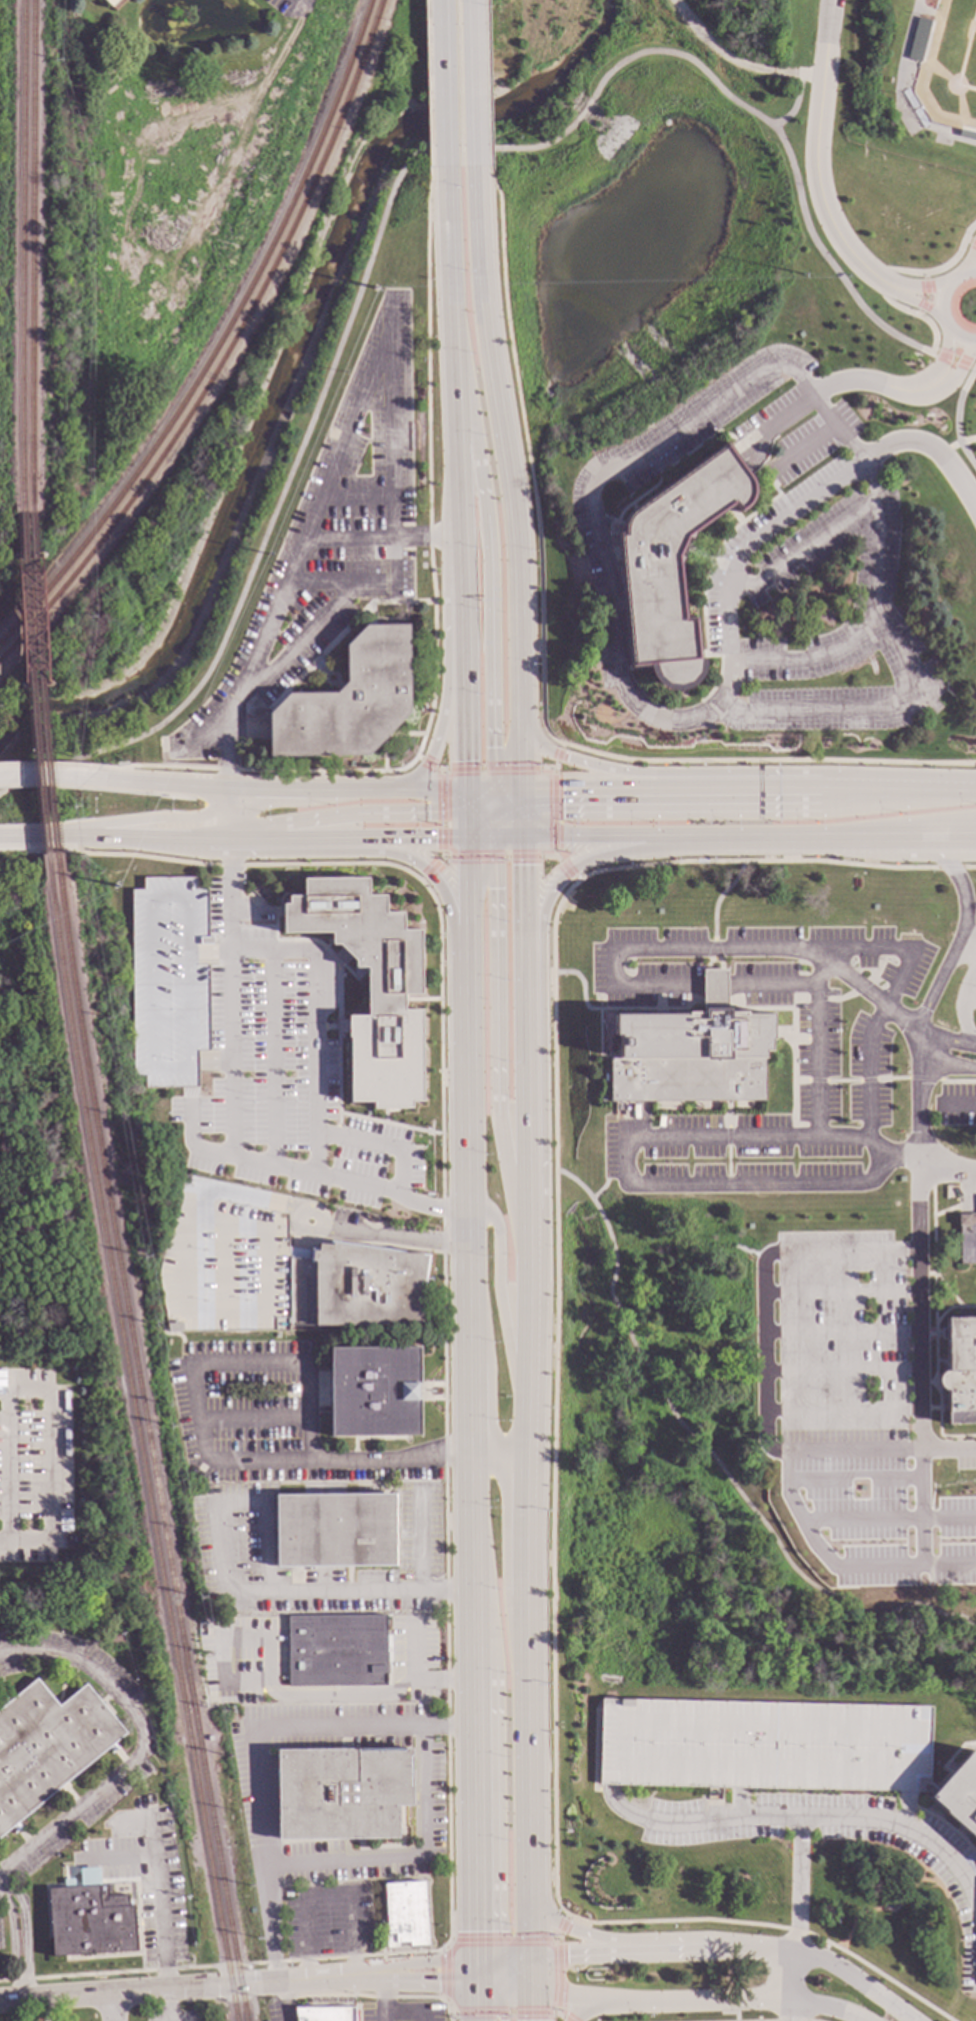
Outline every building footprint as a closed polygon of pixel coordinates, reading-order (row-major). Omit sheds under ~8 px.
[(110,9),(101,0),(120,0),(110,9)] [(930,21),(916,18),(906,60),(919,63),(930,21)] [(753,487),(752,497),(749,503),(739,513),(732,503),(685,537),(677,558),(683,619),(694,618),(698,661),(703,661),(699,678),(689,689),(676,693),(666,692),(656,687),(649,678),(647,666),(632,668),(615,535),(621,535),(623,521),(627,512),(724,445),(753,487)] [(408,713),(367,755),(269,756),(268,713),(287,693),(335,694),(346,682),(346,645),(365,626),(408,625),(408,713)] [(338,944),(331,944),(331,932),(282,933),(282,904),(287,904),(287,896),(302,896),(302,878),(367,878),(367,896),(385,896),(385,913),(403,913),(403,930),(421,930),(421,994),(404,994),(404,1012),(421,1012),(422,1103),(410,1103),(410,1110),(372,1110),(372,1103),(349,1104),(349,1040),(348,1040),(348,1035),(336,1035),(335,1022),(347,1022),(348,1017),(368,1017),(367,967),(354,967),(354,960),(351,957),(343,966),(333,956),(341,948),(338,944)] [(195,890),(207,890),(207,937),(213,937),(213,944),(207,944),(207,953),(208,1052),(197,1052),(197,1065),(197,1089),(144,1089),(144,1077),(132,1078),(130,891),(142,891),(142,879),(195,879),(195,890)] [(702,1009),(702,970),(726,970),(726,1009),(714,1009),(702,1009)] [(743,1012),(743,1014),(770,1014),(770,1040),(769,1040),(769,1051),(761,1051),(761,1101),(728,1101),(610,1100),(611,1058),(618,1058),(618,1036),(613,1036),(614,1013),(655,1013),(655,1010),(667,1010),(667,1013),(686,1013),(686,1012),(701,1012),(701,1009),(702,1009),(714,1009),(726,1009),(726,1012),(743,1012)] [(970,1217),(975,1216),(975,1265),(960,1265),(958,1215),(970,1215),(970,1217)] [(402,1254),(419,1254),(419,1257),(425,1258),(421,1290),(419,1291),(420,1326),(313,1327),(313,1263),(310,1262),(310,1251),(316,1252),(317,1245),(330,1246),(330,1244),(402,1254)] [(966,1318),(975,1318),(975,1424),(947,1424),(946,1391),(942,1390),(938,1386),(937,1383),(936,1378),(940,1372),(943,1371),(946,1370),(945,1334),(945,1318),(957,1318),(957,1309),(961,1309),(965,1309),(966,1318)] [(415,1437),(329,1439),(328,1351),(413,1349),(415,1437)] [(394,1568),(274,1569),(273,1496),(393,1494),(394,1568)] [(385,1617),(385,1649),(390,1649),(390,1664),(385,1664),(386,1688),(287,1689),(286,1618),(385,1617)] [(123,1645),(106,1645),(106,1637),(123,1637),(123,1645)] [(11,1829),(0,1838),(0,1708),(1,1707),(0,1706),(0,1699),(6,1695),(8,1698),(7,1699),(8,1701),(34,1679),(57,1707),(84,1685),(125,1734),(114,1743),(117,1747),(120,1745),(122,1747),(111,1756),(109,1754),(111,1752),(107,1748),(18,1823),(20,1826),(23,1825),(25,1827),(13,1837),(11,1835),(14,1832),(11,1829)] [(929,1795),(916,1795),(916,1793),(599,1786),(601,1700),(931,1708),(929,1795)] [(411,1758),(408,1758),(408,1788),(410,1788),(411,1808),(396,1808),(397,1840),(276,1842),(274,1752),(356,1751),(356,1753),(401,1752),(401,1750),(411,1750),(411,1758)] [(970,1750),(975,1755),(975,1842),(943,1812),(944,1811),(929,1798),(946,1778),(970,1750)] [(97,1887),(106,1887),(106,1899),(126,1898),(126,1907),(133,1906),(135,1953),(50,1958),(46,1890),(63,1889),(62,1883),(69,1883),(78,1875),(78,1870),(96,1869),(97,1887)] [(427,1947),(409,1948),(408,1943),(396,1944),(396,1950),(385,1951),(384,1933),(386,1933),(382,1886),(421,1883),(427,1947)] [(352,2007),(352,2020),(294,2020),(292,2009),(352,2007)]
